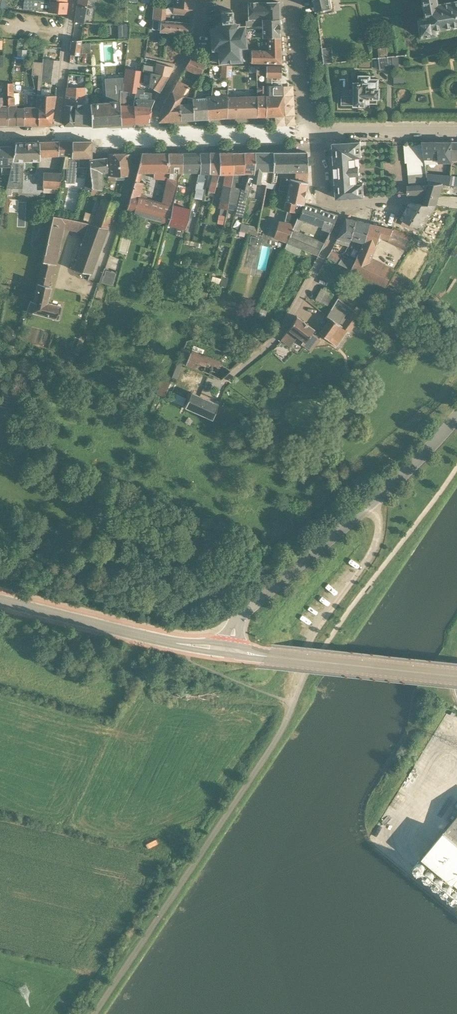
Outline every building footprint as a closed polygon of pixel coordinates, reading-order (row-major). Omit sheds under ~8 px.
[(47,12),(65,14),(67,3),(35,0),(34,8),(47,10),(47,12)] [(189,15),(190,9),(192,9),(193,0),(172,0),(172,7),(169,7),(165,9),(165,12),(189,15)] [(317,14),(333,11),(330,0),(314,0),(317,14)] [(423,17),(416,19),(421,44),(437,41),(436,37),(456,33),(456,2),(439,5),(438,0),(420,0),(423,17)] [(278,2),(247,3),(248,20),(279,19),(278,2)] [(86,7),(84,18),(92,19),(94,5),(87,4),(86,7)] [(86,7),(77,6),(74,22),(83,23),(84,18),(86,7)] [(165,9),(152,8),(151,30),(159,31),(159,32),(191,35),(192,24),(164,21),(165,9)] [(245,30),(244,24),(238,25),(238,22),(235,22),(231,21),(230,10),(219,11),(220,21),(217,26),(216,25),(215,25),(215,28),(209,28),(211,47),(208,47),(209,60),(211,62),(217,62),(217,64),(246,61),(244,48),(246,48),(245,38),(245,30)] [(245,30),(279,29),(279,19),(245,20),(244,24),(245,30)] [(117,38),(127,38),(127,26),(117,26),(117,38)] [(279,29),(245,30),(245,38),(258,38),(279,37),(279,29)] [(280,63),(279,37),(258,38),(258,50),(251,49),(250,62),(280,63)] [(147,40),(143,40),(140,62),(142,63),(142,71),(167,76),(172,67),(171,66),(172,64),(144,58),(147,40)] [(71,41),(70,55),(79,56),(81,41),(71,41)] [(89,43),(81,43),(82,53),(90,53),(89,43)] [(387,47),(377,48),(378,58),(388,56),(387,47)] [(322,51),(325,66),(334,65),(332,50),(322,51)] [(380,70),(399,68),(397,56),(378,58),(380,70)] [(200,75),(205,64),(190,58),(185,68),(200,75)] [(43,80),(56,82),(59,61),(42,59),(41,77),(44,77),(43,80)] [(138,89),(142,63),(128,60),(126,68),(125,68),(122,90),(135,93),(136,89),(138,89)] [(42,62),(32,61),(30,75),(38,76),(37,94),(40,95),(42,62)] [(230,80),(231,65),(221,65),(220,79),(230,80)] [(265,74),(264,65),(256,65),(257,74),(265,74)] [(280,66),(265,65),(265,85),(265,116),(282,116),(281,86),(266,86),(266,78),(281,77),(281,66),(280,66)] [(144,72),(143,81),(158,92),(167,76),(144,72)] [(341,95),(341,105),(353,105),(353,106),(366,106),(366,104),(377,104),(377,99),(380,99),(380,88),(379,88),(379,78),(371,78),(371,74),(358,74),(358,81),(353,81),(353,95),(341,95)] [(121,83),(122,77),(104,78),(105,102),(89,103),(90,126),(120,124),(119,90),(122,90),(123,83),(121,83)] [(403,77),(394,77),(394,85),(403,85),(403,77)] [(187,97),(189,87),(185,86),(176,81),(161,109),(158,121),(180,120),(178,103),(182,97),(187,97)] [(13,93),(12,83),(7,83),(7,105),(7,125),(23,125),(23,106),(19,106),(18,93),(13,93)] [(265,116),(265,85),(258,85),(258,95),(256,95),(256,116),(265,116)] [(50,89),(41,88),(40,95),(35,95),(35,107),(53,108),(55,95),(50,95),(50,89)] [(88,88),(66,88),(66,96),(74,97),(73,125),(90,126),(89,103),(88,88)] [(134,123),(148,122),(150,107),(158,92),(157,91),(154,96),(151,95),(151,93),(144,92),(144,89),(136,89),(133,106),(134,123)] [(119,90),(120,124),(134,123),(133,106),(126,105),(125,92),(135,94),(135,93),(122,90),(119,90)] [(198,115),(207,114),(207,118),(226,117),(227,90),(210,90),(210,95),(206,96),(206,99),(206,97),(191,98),(192,119),(198,119),(198,115)] [(23,125),(38,125),(37,107),(35,107),(35,95),(25,95),(26,106),(23,106),(23,125)] [(256,116),(256,95),(227,96),(226,117),(256,116)] [(74,97),(66,96),(64,125),(73,125),(74,97)] [(180,120),(192,119),(191,98),(182,97),(178,103),(180,120)] [(53,109),(53,108),(37,107),(38,125),(50,125),(53,109)] [(66,169),(66,183),(74,183),(75,177),(72,177),(72,176),(74,176),(75,177),(76,167),(78,167),(79,158),(90,158),(91,141),(59,142),(58,156),(64,156),(63,168),(66,169)] [(336,198),(339,198),(364,196),(363,183),(357,183),(357,175),(359,174),(359,166),(356,166),(355,158),(361,157),(360,141),(332,143),(333,152),(336,198)] [(39,160),(39,142),(15,143),(6,184),(6,188),(22,189),(23,161),(39,160)] [(39,142),(39,156),(58,156),(59,142),(39,142)] [(439,162),(452,162),(452,142),(422,142),(421,144),(425,164),(439,164),(439,162)] [(8,175),(13,149),(8,148),(9,146),(0,146),(0,167),(1,167),(1,174),(8,175)] [(243,174),(243,152),(231,153),(232,173),(227,203),(237,205),(240,188),(234,187),(234,182),(237,182),(237,174),(243,174)] [(251,183),(254,152),(243,152),(243,174),(248,174),(244,189),(240,188),(237,205),(235,215),(241,218),(251,183)] [(252,183),(266,185),(268,171),(272,172),(272,152),(254,152),(252,183)] [(268,171),(265,187),(273,189),(277,172),(297,171),(297,152),(272,152),(272,172),(268,171)] [(297,171),(307,171),(306,152),(297,152),(297,171)] [(160,203),(171,206),(178,180),(168,178),(169,172),(168,172),(167,153),(140,154),(136,172),(130,194),(145,199),(146,196),(146,195),(140,194),(143,183),(139,182),(141,173),(154,173),(153,179),(155,179),(156,179),(165,180),(160,203)] [(181,173),(181,153),(167,153),(168,172),(169,172),(168,178),(178,180),(181,173)] [(177,185),(178,185),(179,185),(181,185),(181,187),(184,187),(185,185),(188,185),(192,172),(197,172),(199,153),(181,153),(181,173),(178,180),(177,185)] [(208,174),(208,153),(199,153),(197,171),(193,197),(193,198),(200,199),(204,181),(203,181),(204,174),(208,174)] [(208,188),(207,190),(213,192),(218,175),(218,153),(208,153),(208,174),(205,187),(208,188)] [(219,208),(216,223),(223,225),(224,216),(225,216),(232,173),(231,153),(218,153),(218,174),(218,175),(223,174),(217,207),(219,208)] [(107,161),(108,180),(108,181),(114,180),(125,180),(124,176),(125,176),(124,168),(127,169),(130,154),(108,154),(108,161),(107,161)] [(107,176),(106,158),(89,160),(90,188),(92,188),(101,190),(102,177),(107,176)] [(278,220),(272,238),(285,243),(296,217),(298,217),(302,204),(307,183),(307,171),(294,172),(293,179),(280,177),(277,190),(286,192),(282,209),(286,210),(283,222),(278,220)] [(43,172),(42,188),(58,189),(61,173),(43,172)] [(441,185),(450,185),(451,176),(426,174),(427,184),(441,185)] [(435,197),(437,198),(441,185),(427,184),(406,186),(407,194),(424,195),(424,196),(426,196),(435,197)] [(130,194),(125,212),(167,224),(171,206),(130,194)] [(426,196),(424,196),(422,201),(422,203),(424,204),(433,205),(435,205),(436,202),(437,198),(435,197),(426,196)] [(85,212),(81,221),(107,227),(116,204),(100,199),(93,215),(85,212)] [(420,229),(435,205),(433,205),(424,204),(422,203),(422,204),(410,203),(401,220),(420,229)] [(338,215),(302,204),(298,217),(296,217),(285,242),(300,248),(318,255),(325,244),(298,232),(302,220),(323,226),(322,230),(330,233),(338,215)] [(167,226),(183,230),(189,209),(172,205),(167,226)] [(90,274),(107,227),(81,221),(52,215),(51,218),(32,301),(29,300),(26,310),(57,319),(60,305),(47,302),(51,287),(48,286),(53,265),(56,265),(63,229),(84,234),(73,263),(71,263),(69,268),(90,274)] [(336,242),(348,246),(351,240),(359,222),(346,218),(336,242)] [(248,231),(250,224),(242,222),(240,229),(248,231)] [(355,247),(360,249),(370,224),(359,222),(351,240),(357,241),(355,247)] [(388,240),(393,230),(370,224),(361,248),(351,270),(386,288),(395,269),(372,258),(379,238),(388,240)] [(388,240),(387,242),(408,251),(414,238),(393,230),(388,240)] [(283,250),(298,256),(300,248),(286,243),(283,250)] [(332,249),(327,257),(338,263),(343,256),(332,249)] [(344,255),(338,263),(351,270),(355,262),(344,255)] [(116,273),(105,270),(101,282),(112,286),(116,273)] [(333,295),(320,288),(314,300),(327,306),(333,295)] [(363,321),(351,310),(344,319),(343,317),(345,315),(332,306),(326,314),(325,316),(328,318),(317,333),(335,346),(347,331),(349,332),(355,324),(359,327),(363,321)] [(287,331),(281,340),(289,346),(296,337),(302,341),(300,344),(310,351),(319,340),(311,333),(313,330),(296,317),(287,331)] [(191,350),(201,354),(203,350),(193,346),(191,350)] [(229,371),(230,367),(214,359),(181,347),(176,361),(219,379),(229,371)] [(181,365),(177,363),(172,378),(176,380),(181,365)] [(169,383),(161,380),(158,387),(155,394),(164,398),(169,383)] [(12,406),(13,388),(0,387),(0,405),(12,406)] [(217,404),(191,392),(184,408),(211,419),(217,404)] [(422,857),(456,886),(456,815),(422,857)]
